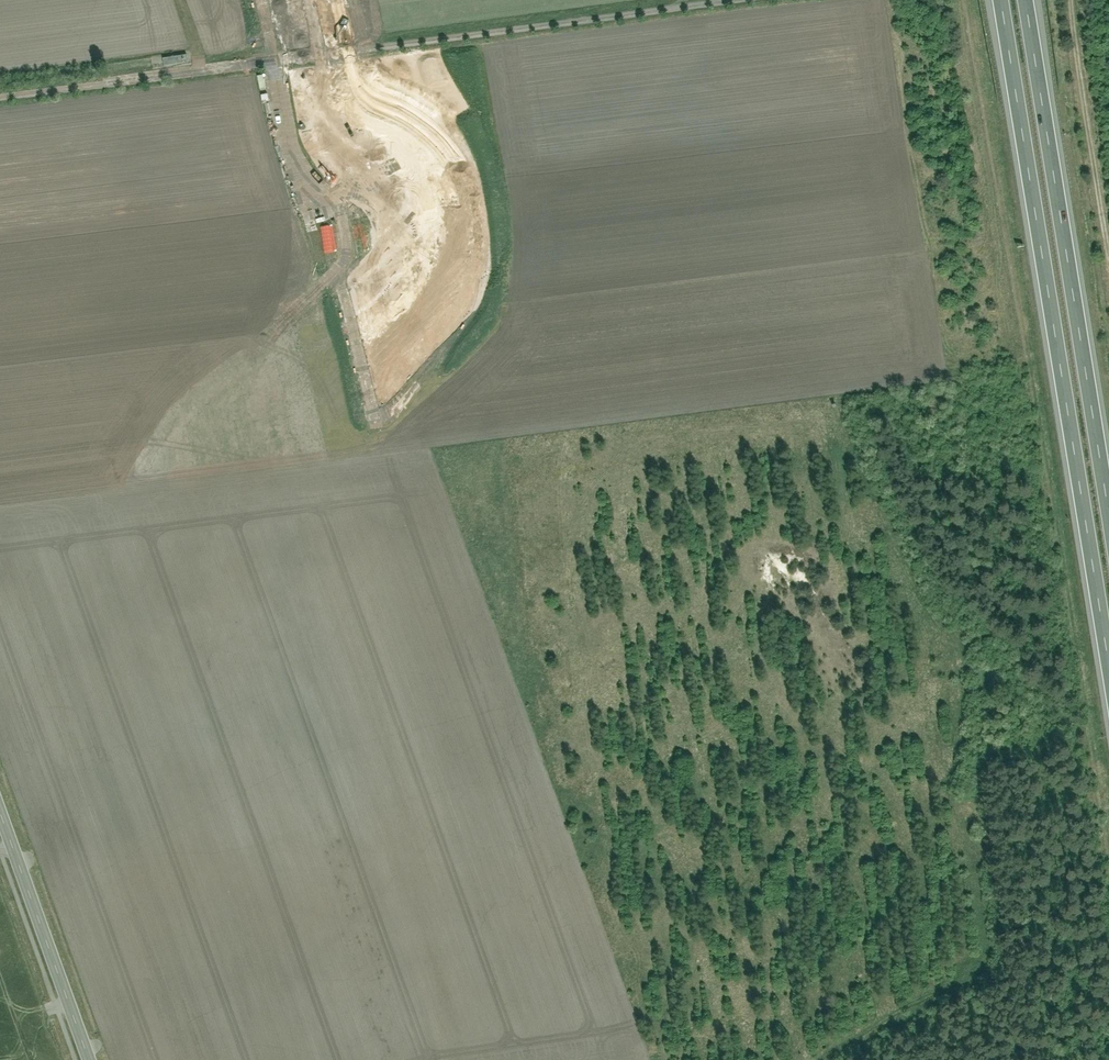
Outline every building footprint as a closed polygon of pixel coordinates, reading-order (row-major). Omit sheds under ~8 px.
[(168,63),(190,59),(189,54),(167,57),(168,63)]
